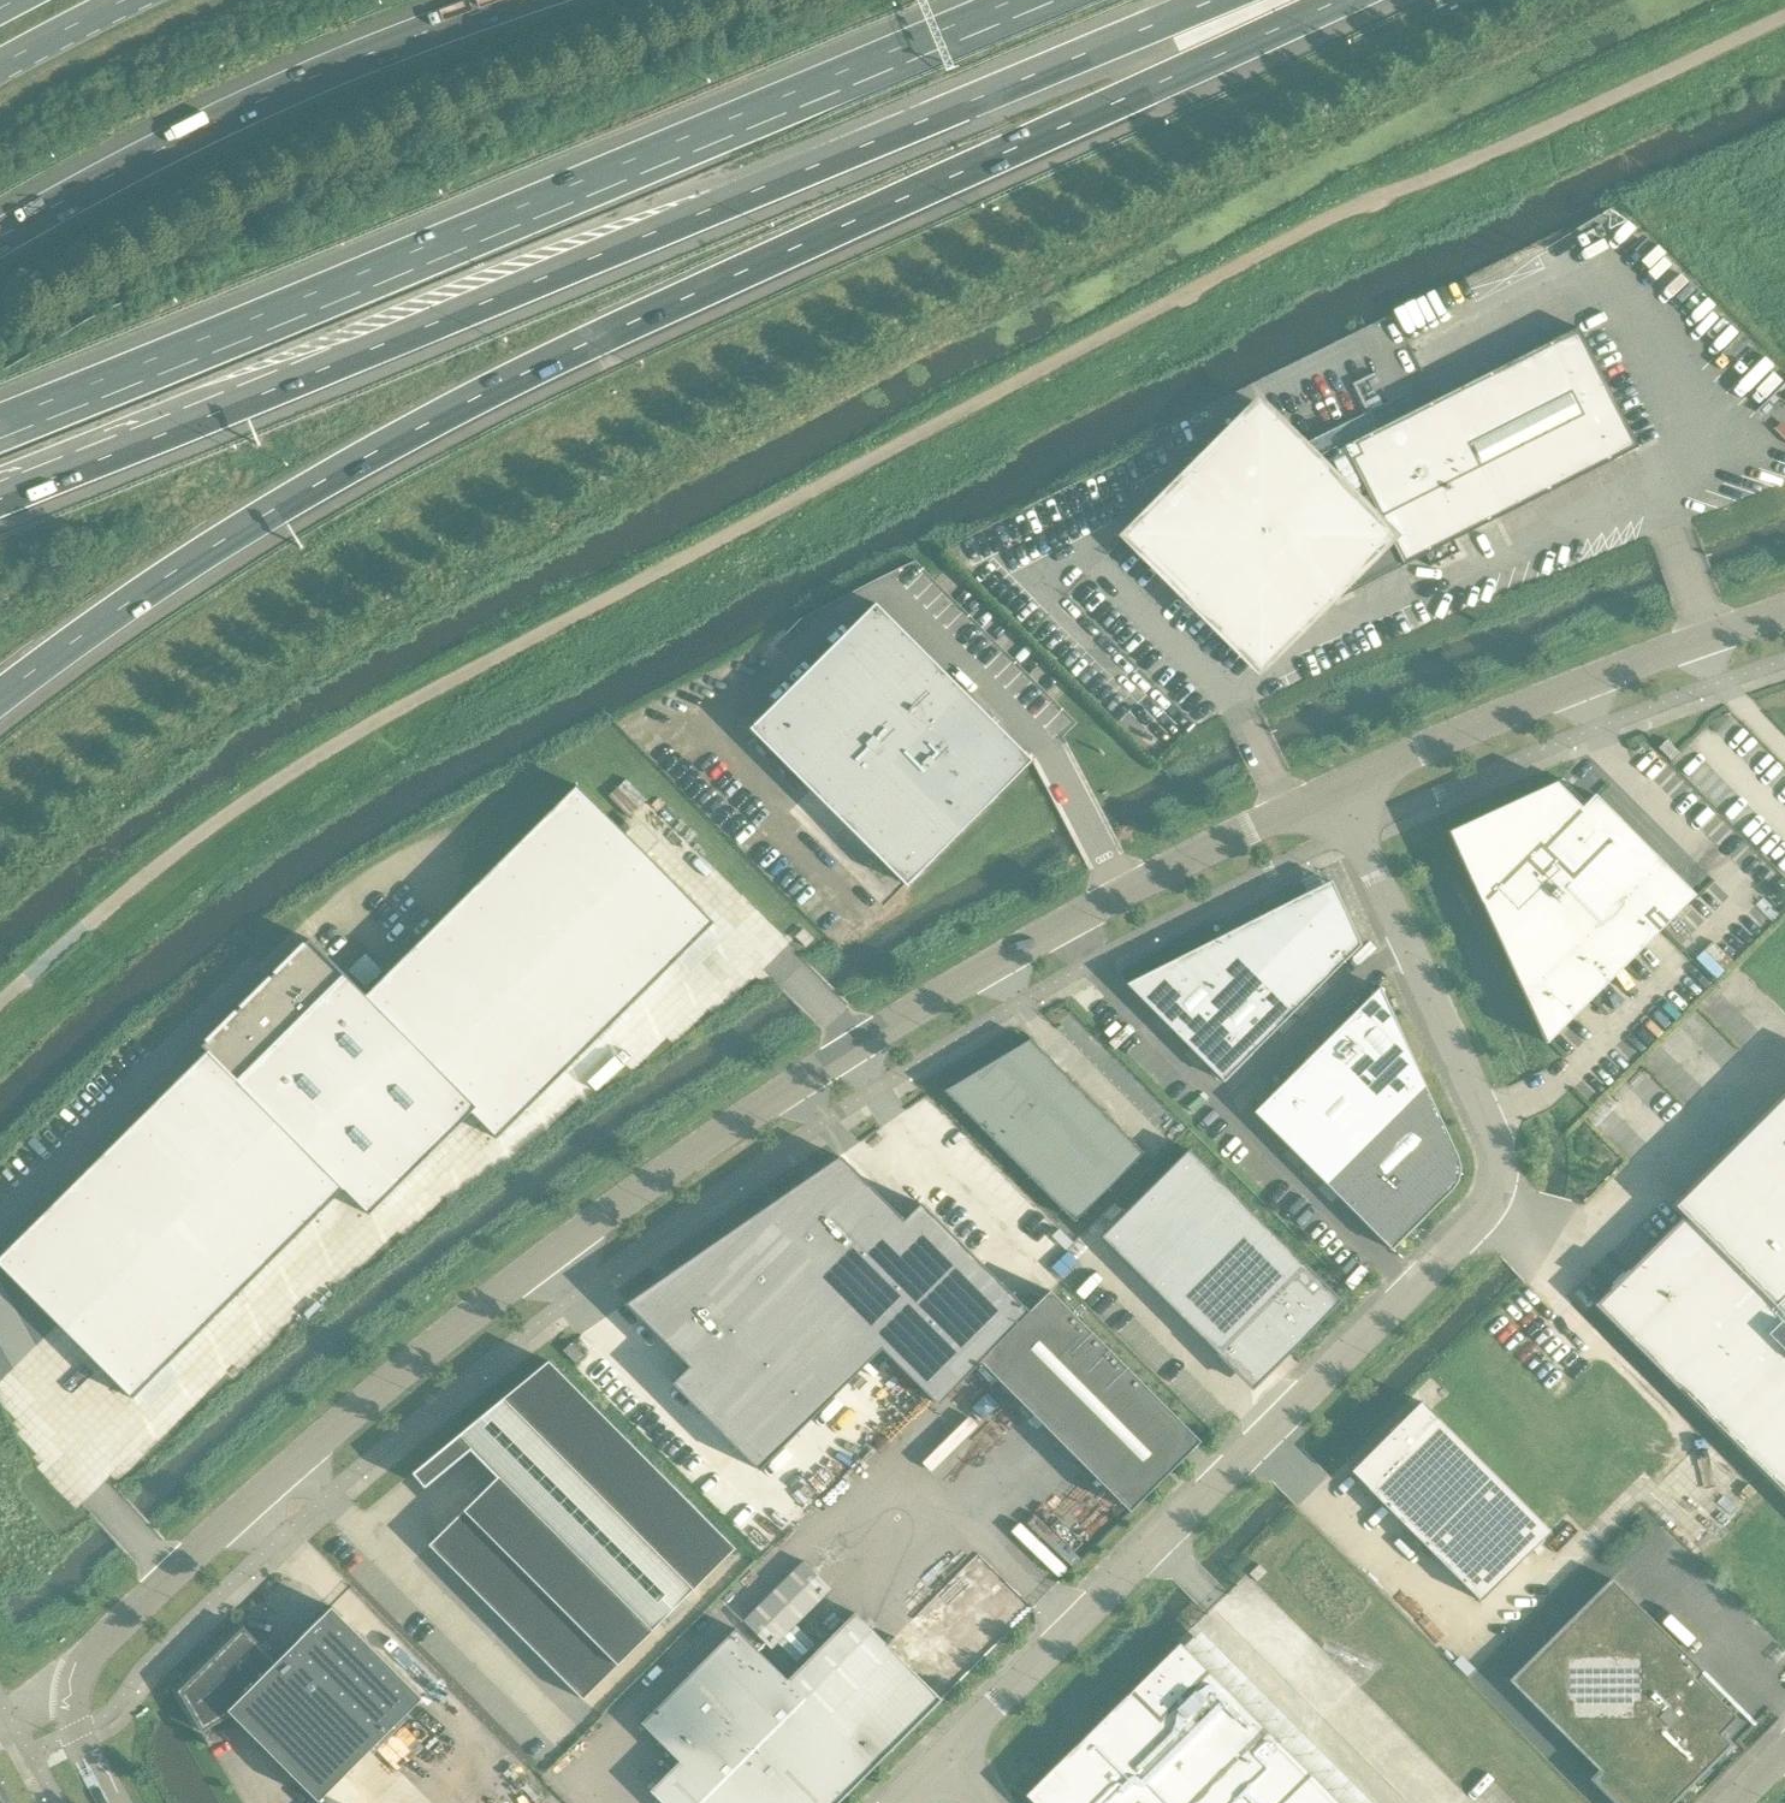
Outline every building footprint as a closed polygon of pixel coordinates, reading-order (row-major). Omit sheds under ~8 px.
[(1259,403),(1126,537),(1186,596),(1184,598),(1198,612),(1203,606),(1259,662),(1293,628),(1296,631),(1317,609),(1425,554),(1431,566),(1458,552),(1453,541),(1638,447),(1578,328),(1316,460),(1259,403)] [(750,730),(906,885),(1030,761),(874,605),(750,730)] [(1659,748),(1671,761),(1679,753),(1667,740),(1659,748)] [(1554,784),(1450,832),(1546,1044),(1694,895),(1594,794),(1579,809),(1554,784)] [(0,1257),(0,1266),(132,1399),(343,1189),(369,1215),(471,1113),(496,1139),(713,923),(577,785),(365,995),(310,939),(201,1048),(206,1053),(0,1257)] [(1126,984),(1224,1082),(1361,945),(1331,881),(1126,984)] [(1458,1180),(1460,1169),(1458,1157),(1380,987),(1254,1112),(1391,1250),(1452,1190),(1458,1180)] [(944,1091),(1074,1223),(1144,1153),(1030,1039),(944,1091)] [(1784,1493),(1784,1096),(1674,1207),(1685,1217),(1630,1272),(1627,1269),(1608,1288),(1611,1291),(1597,1305),(1685,1393),(1784,1493)] [(1188,1149),(1100,1237),(1218,1355),(1252,1389),(1341,1301),(1188,1149)] [(840,1155),(751,1216),(883,1348),(937,1402),(1029,1311),(922,1203),(905,1220),(840,1155)] [(751,1217),(626,1304),(690,1368),(673,1384),(759,1470),(881,1347),(751,1217)] [(1049,1291),(979,1361),(1130,1511),(1200,1441),(1049,1291)] [(571,1343),(563,1350),(576,1363),(584,1355),(571,1343)] [(497,1477),(473,1501),(429,1545),(583,1699),(735,1548),(549,1361),(412,1473),(424,1488),(470,1450),(497,1477)] [(1350,1470),(1480,1600),(1549,1530),(1503,1484),(1500,1481),(1420,1400),(1350,1470)] [(663,1802),(837,1802),(1033,1608),(978,1553),(907,1624),(887,1645),(854,1612),(786,1679),(735,1629),(641,1723),(679,1761),(650,1790),(663,1802)] [(803,1561),(743,1620),(771,1648),(831,1589),(803,1561)] [(1613,1802),(1675,1802),(1733,1744),(1721,1732),(1737,1717),(1682,1661),(1688,1655),(1612,1579),(1509,1680),(1598,1769),(1588,1778),(1613,1802)] [(179,1691),(201,1731),(231,1714),(319,1801),(422,1698),(331,1607),(277,1661),(243,1627),(179,1691)] [(812,1645),(794,1627),(777,1644),(795,1662),(812,1645)] [(1180,1643),(1026,1795),(1034,1802),(1339,1802),(1180,1643)]
